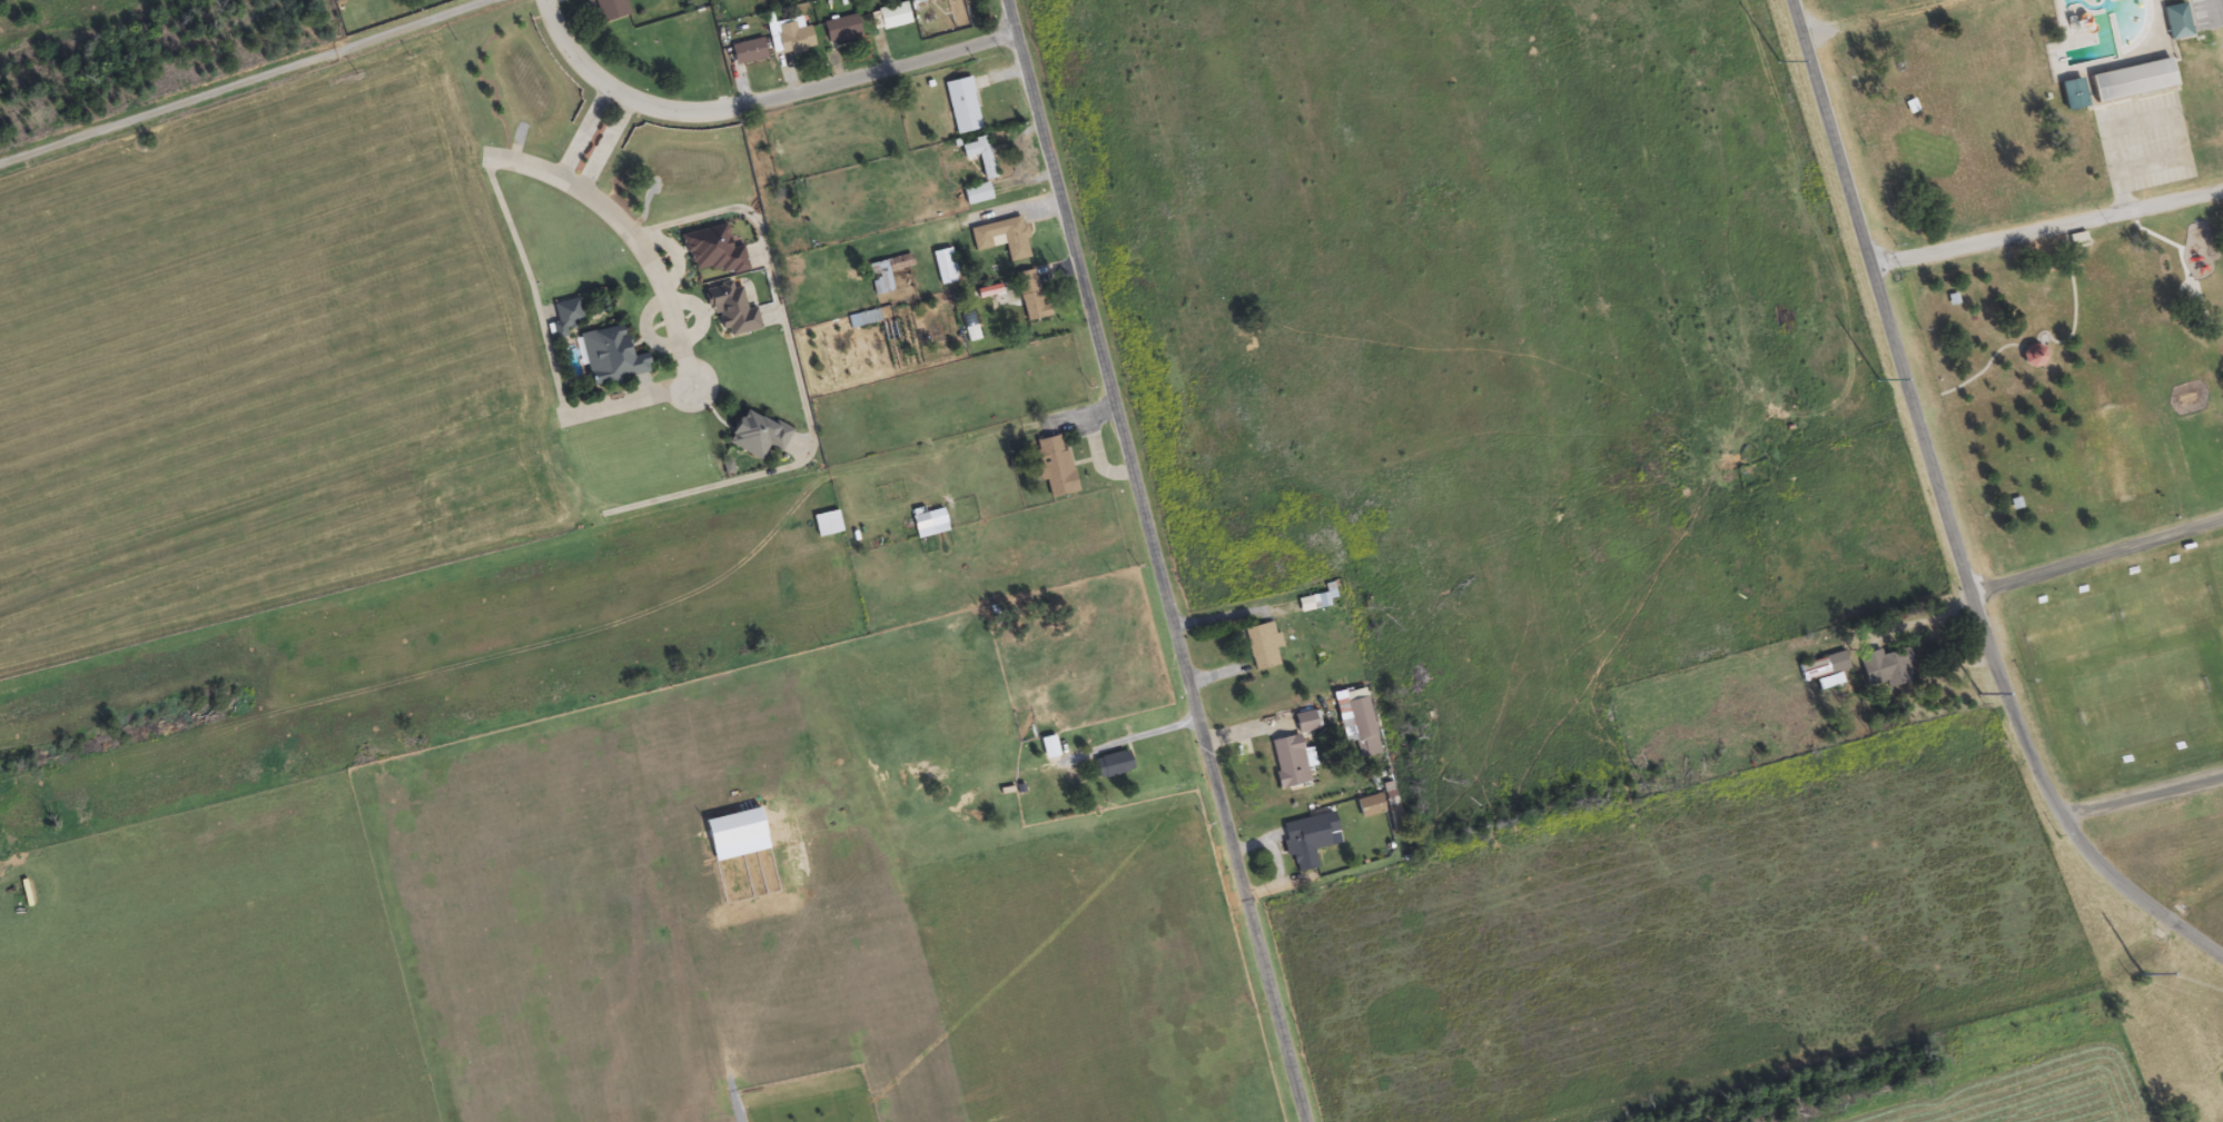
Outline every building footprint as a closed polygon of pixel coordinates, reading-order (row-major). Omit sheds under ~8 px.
[(622,0),(589,0),(596,24),(626,15),(622,0)] [(869,12),(874,32),(910,23),(905,3),(869,12)] [(859,38),(856,17),(822,21),(824,42),(859,38)] [(814,47),(808,26),(797,29),(795,21),(773,27),(781,57),(814,47)] [(728,46),(733,67),(765,59),(760,38),(728,46)] [(2086,75),(2091,104),(2174,87),(2168,59),(2086,75)] [(943,83),(954,135),(980,129),(969,77),(943,83)] [(963,159),(977,156),(983,180),(995,177),(985,136),(959,143),(963,159)] [(991,199),(986,183),(960,190),(965,207),(991,199)] [(1008,263),(1030,258),(1021,218),(968,229),(973,253),(992,248),(990,238),(1001,235),(1008,263)] [(930,253),(939,286),(957,281),(948,249),(930,253)] [(892,291),(884,260),(866,265),(874,296),(892,291)] [(1035,270),(1014,274),(1024,323),(1045,319),(1035,270)] [(583,322),(577,298),(551,305),(556,324),(550,325),(554,339),(566,336),(564,327),(583,322)] [(962,329),(966,342),(979,338),(975,325),(962,329)] [(650,375),(646,354),(629,357),(623,326),(578,334),(587,385),(650,375)] [(2018,349),(2026,369),(2043,363),(2035,343),(2018,349)] [(789,430),(738,409),(723,445),(760,460),(766,446),(780,452),(789,430)] [(1033,440),(1044,499),(1073,493),(1062,435),(1033,440)] [(917,540),(947,531),(940,506),(910,515),(917,540)] [(1324,585),(1325,594),(1296,599),(1298,611),(1337,604),(1333,584),(1324,585)] [(1242,629),(1251,672),(1280,666),(1270,623),(1242,629)] [(1865,688),(1885,682),(1887,689),(1914,682),(1905,647),(1857,659),(1865,688)] [(1847,671),(1843,653),(1824,658),(1828,676),(1847,671)] [(1354,741),(1361,739),(1366,756),(1378,753),(1363,697),(1343,703),(1354,741)] [(1294,734),(1316,730),(1312,711),(1291,715),(1294,734)] [(1055,735),(1060,750),(1080,744),(1076,729),(1055,735)] [(1307,783),(1296,735),(1267,742),(1278,790),(1307,783)] [(1091,760),(1097,781),(1132,771),(1126,750),(1091,760)] [(1281,823),(1290,874),(1316,869),(1312,850),(1328,847),(1326,835),(1337,833),(1333,813),(1281,823)]
